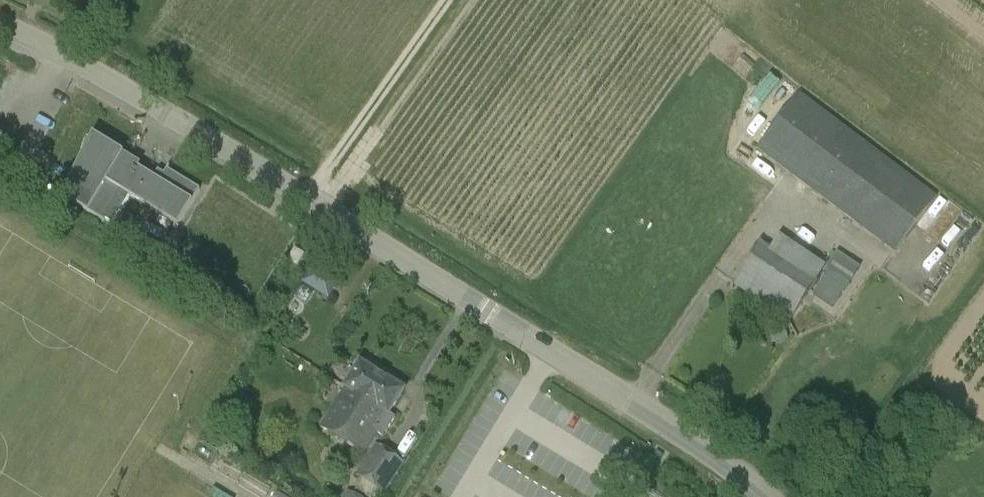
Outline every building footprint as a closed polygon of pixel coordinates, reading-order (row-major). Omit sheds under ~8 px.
[(799,92),(756,150),(895,254),(937,197),(799,92)] [(131,197),(178,225),(199,189),(167,170),(160,181),(121,158),(124,153),(94,136),(59,195),(113,227),(131,197)] [(946,235),(955,245),(972,231),(963,221),(946,235)] [(163,246),(141,233),(135,243),(157,257),(163,246)] [(760,242),(731,285),(789,323),(826,267),(779,236),(770,249),(760,242)] [(295,249),(288,259),(298,265),(304,255),(295,249)] [(829,272),(814,294),(833,307),(848,285),(829,272)] [(307,276),(296,293),(323,309),(334,293),(307,276)] [(785,328),(773,331),(777,343),(788,339),(785,328)] [(346,387),(346,388),(321,427),(363,454),(380,428),(386,432),(395,418),(389,414),(404,391),(361,363),(346,387)] [(819,442),(807,456),(816,464),(828,450),(819,442)] [(384,493),(404,463),(377,445),(356,475),(384,493)]
